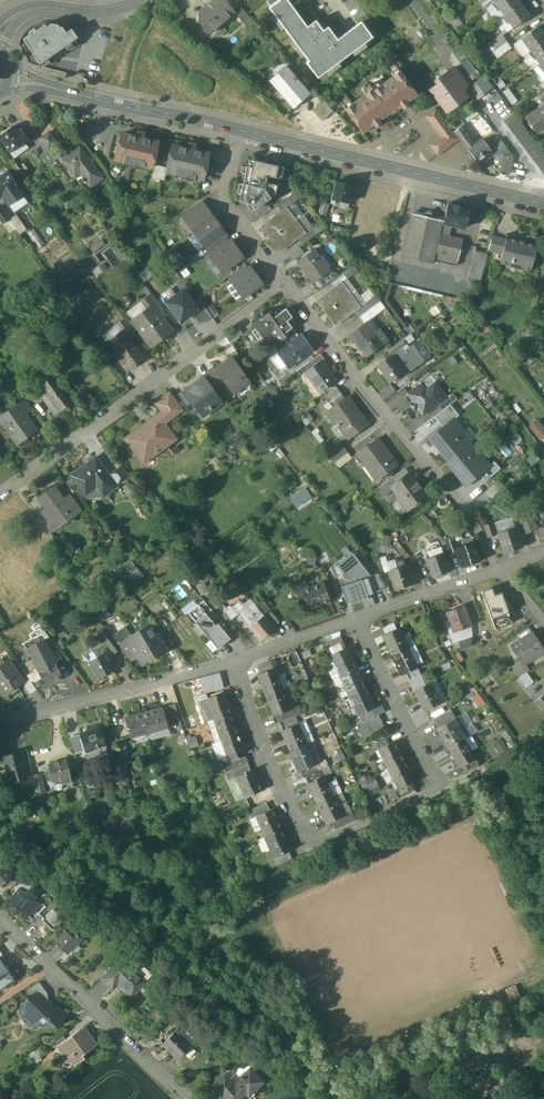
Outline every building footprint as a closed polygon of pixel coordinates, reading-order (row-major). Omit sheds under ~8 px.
[(224,0),(214,0),(202,11),(201,12),(201,13),(201,14),(202,14),(204,17),(199,21),(211,34),(234,13),(235,12),(234,11),(224,0)] [(267,2),(270,6),(269,7),(308,61),(306,63),(318,78),(373,38),(362,22),(338,40),(328,27),(324,30),(316,20),(307,27),(297,14),(287,0),(269,0),(267,2)] [(495,2),(504,15),(520,3),(517,0),(498,0),(495,2)] [(520,3),(504,15),(514,27),(529,16),(520,3)] [(149,15),(154,11),(149,4),(145,7),(149,15)] [(253,21),(240,6),(234,11),(235,12),(234,13),(246,27),(253,21)] [(297,14),(307,27),(316,20),(306,7),(297,14)] [(22,40),(40,65),(78,38),(72,28),(66,32),(61,26),(60,27),(58,25),(51,24),(47,27),(45,24),(36,31),(34,29),(29,32),(31,34),(22,40)] [(522,38),(531,51),(543,41),(543,36),(537,27),(522,38)] [(501,33),(490,42),(496,49),(507,41),(501,33)] [(507,41),(496,49),(487,56),(492,63),(497,59),(512,47),(507,41)] [(531,51),(540,63),(543,61),(543,41),(531,51)] [(516,54),(512,47),(497,59),(501,65),(516,54)] [(466,58),(461,62),(470,73),(475,69),(466,58)] [(310,94),(285,66),(268,80),(293,109),(310,94)] [(468,85),(454,67),(448,71),(462,90),(468,85)] [(400,71),(373,91),(390,114),(391,115),(401,108),(403,110),(408,105),(407,103),(418,95),(400,71)] [(462,90),(448,71),(440,77),(442,81),(431,90),(447,112),(467,97),(462,90)] [(485,75),(475,82),(470,87),(478,99),(484,94),(494,87),(485,75)] [(509,87),(504,90),(512,103),(517,100),(509,87)] [(372,89),(345,110),(363,134),(374,126),(376,128),(381,124),(379,122),(390,114),(373,91),(372,89)] [(323,101),(312,111),(322,122),(333,112),(323,101)] [(533,113),(543,128),(543,104),(533,113)] [(451,129),(435,108),(425,116),(440,137),(451,129)] [(503,121),(507,126),(517,118),(514,113),(503,121)] [(533,113),(526,118),(538,133),(543,128),(533,113)] [(507,126),(511,131),(521,123),(517,118),(507,126)] [(511,131),(515,136),(525,129),(521,123),(511,131)] [(465,124),(455,131),(462,141),(471,133),(465,124)] [(18,133),(13,127),(0,136),(0,140),(9,153),(28,140),(21,130),(18,133)] [(440,137),(430,145),(438,155),(459,139),(451,129),(440,137)] [(515,136),(519,141),(529,134),(525,129),(515,136)] [(136,137),(122,134),(116,159),(152,168),(158,142),(143,139),(145,132),(138,131),(136,137)] [(56,144),(48,133),(38,140),(46,151),(53,146),(56,144)] [(478,142),(471,133),(462,141),(477,161),(491,151),(483,139),(478,142)] [(519,141),(523,147),(533,139),(529,134),(519,141)] [(523,147),(527,152),(537,144),(533,139),(523,147)] [(195,144),(188,143),(187,149),(172,146),(167,168),(167,171),(204,180),(209,154),(194,151),(195,144)] [(527,152),(531,157),(541,149),(537,144),(527,152)] [(504,145),(501,147),(499,165),(501,165),(501,169),(501,170),(502,172),(504,173),(506,173),(508,173),(510,172),(510,170),(513,157),(511,157),(511,154),(504,145)] [(60,156),(53,146),(46,151),(53,161),(60,156)] [(79,146),(61,160),(74,178),(83,172),(93,185),(102,178),(79,146)] [(535,162),(543,155),(543,153),(541,149),(531,157),(535,162)] [(53,161),(46,151),(39,156),(47,166),(53,161)] [(539,167),(543,164),(543,155),(535,162),(539,167)] [(284,167),(254,160),(252,167),(247,166),(238,202),(251,204),(260,218),(271,210),(266,202),(274,196),(276,184),(266,182),(267,176),(281,179),(284,167)] [(167,168),(156,165),(153,177),(165,180),(167,171),(167,168)] [(0,176),(0,195),(1,197),(2,197),(16,186),(17,185),(7,171),(0,176)] [(354,185),(336,181),(331,200),(341,202),(340,206),(348,208),(354,185)] [(16,186),(2,197),(8,206),(22,195),(16,186)] [(298,190),(287,198),(292,204),(303,196),(298,190)] [(319,213),(326,214),(328,203),(322,201),(319,213)] [(200,202),(181,213),(186,220),(204,206),(200,202)] [(470,209),(448,203),(444,220),(443,223),(452,225),(465,228),(470,209)] [(292,204),(262,227),(280,251),(310,229),(292,204)] [(214,218),(205,206),(204,206),(186,220),(185,220),(194,233),(214,218)] [(0,207),(0,221),(2,224),(9,220),(0,207)] [(432,217),(431,215),(424,214),(422,215),(411,213),(402,256),(434,263),(443,223),(444,220),(432,217)] [(26,229),(16,215),(9,220),(19,234),(26,229)] [(214,218),(194,233),(204,246),(205,246),(223,232),(224,231),(214,218)] [(321,221),(310,229),(315,235),(325,227),(321,221)] [(452,225),(443,223),(434,261),(456,266),(457,263),(463,239),(450,236),(452,225)] [(223,232),(205,246),(208,250),(226,237),(223,232)] [(506,239),(492,236),(489,250),(502,254),(506,239)] [(226,237),(208,250),(212,256),(230,242),(226,237)] [(537,245),(506,237),(506,239),(502,254),(500,262),(509,264),(512,262),(513,261),(521,263),(520,264),(523,268),(530,270),(537,245)] [(212,256),(211,257),(222,272),(242,257),(231,242),(230,242),(212,256)] [(300,246),(288,255),(292,261),(304,252),(300,246)] [(314,249),(297,261),(313,283),(330,271),(314,249)] [(487,254),(474,251),(466,281),(480,284),(487,254)] [(245,263),(229,275),(232,280),(249,269),(245,263)] [(353,265),(343,273),(347,279),(357,271),(353,265)] [(232,280),(232,281),(243,296),(261,283),(250,268),(249,269),(232,280)] [(360,308),(341,282),(316,300),(335,326),(360,308)] [(194,304),(184,290),(167,303),(180,322),(193,313),(198,310),(194,304)] [(161,308),(152,294),(144,300),(150,307),(151,307),(155,312),(156,312),(161,308)] [(411,316),(418,309),(403,294),(397,300),(411,316)] [(376,295),(365,303),(369,309),(380,301),(376,295)] [(193,313),(200,324),(211,316),(200,301),(194,304),(198,310),(193,313)] [(369,309),(366,312),(371,319),(385,309),(380,301),(369,309)] [(212,302),(207,305),(214,317),(220,313),(212,302)] [(150,307),(132,320),(149,343),(159,336),(161,339),(171,332),(156,312),(155,312),(151,307),(150,307)] [(277,308),(254,324),(262,336),(268,331),(277,343),(294,331),(277,308)] [(136,336),(124,319),(118,324),(122,330),(124,333),(125,332),(130,340),(136,336)] [(374,334),(365,322),(348,334),(354,342),(356,341),(367,356),(382,345),(374,334)] [(238,328),(226,337),(230,343),(242,333),(238,328)] [(124,333),(122,330),(106,342),(127,370),(143,357),(130,340),(125,332),(124,333)] [(388,341),(380,330),(374,334),(382,345),(388,341)] [(294,331),(277,343),(273,345),(278,352),(298,337),(294,331)] [(278,352),(277,352),(289,367),(312,350),(301,335),(298,337),(278,352)] [(402,340),(385,352),(389,357),(392,356),(406,346),(402,340)] [(243,360),(235,350),(230,354),(233,357),(238,364),(243,360)] [(320,353),(309,361),(313,366),(321,360),(321,361),(324,359),(320,353)] [(392,356),(389,357),(377,366),(389,383),(403,373),(392,356)] [(233,357),(224,363),(224,362),(215,369),(214,369),(221,378),(232,394),(250,381),(238,364),(233,357)] [(321,361),(321,360),(313,366),(304,372),(319,393),(336,381),(321,361)] [(221,378),(214,369),(215,369),(213,366),(207,370),(208,372),(216,382),(221,378)] [(216,382),(208,372),(202,376),(203,378),(211,388),(217,383),(216,382)] [(72,401),(53,374),(39,384),(58,411),(72,401)] [(203,378),(185,391),(192,401),(196,406),(198,404),(204,412),(208,409),(212,410),(221,403),(211,388),(203,378)] [(430,391),(424,382),(407,393),(423,415),(437,406),(447,398),(438,385),(430,391)] [(380,391),(384,398),(395,391),(391,384),(380,391)] [(185,391),(184,390),(178,394),(186,405),(192,401),(185,391)] [(458,398),(464,407),(476,399),(470,390),(458,398)] [(169,394),(157,403),(168,418),(168,419),(181,410),(169,394)] [(447,398),(437,406),(441,411),(450,405),(457,400),(453,394),(447,398)] [(346,396),(325,412),(334,424),(333,425),(335,427),(337,425),(341,431),(339,432),(345,439),(366,424),(346,396)] [(33,409),(26,400),(19,405),(26,414),(33,409)] [(19,405),(0,419),(17,443),(22,439),(25,440),(29,438),(29,434),(36,429),(26,414),(19,405)] [(450,405),(441,411),(434,416),(443,427),(454,419),(459,415),(450,405)] [(307,411),(300,416),(305,423),(312,418),(307,411)] [(145,425),(126,439),(138,455),(150,447),(155,454),(169,444),(171,444),(176,440),(177,438),(174,435),(172,434),(167,427),(167,425),(165,423),(163,422),(168,418),(164,413),(159,417),(150,423),(151,423),(146,427),(145,425)] [(529,425),(540,439),(543,436),(543,426),(537,418),(529,425)] [(464,431),(454,419),(443,427),(430,439),(449,461),(471,443),(477,438),(468,428),(464,431)] [(386,450),(377,438),(355,454),(375,480),(396,465),(385,450),(386,450)] [(347,452),(339,442),(326,451),(334,462),(347,452)] [(490,466),(471,443),(449,461),(447,463),(466,485),(479,474),(490,466)] [(347,452),(334,462),(338,467),(351,458),(347,452)] [(509,461),(513,467),(521,462),(517,456),(509,461)] [(90,464),(72,477),(85,495),(99,485),(106,495),(117,487),(108,474),(96,457),(88,462),(90,464)] [(495,462),(490,466),(479,474),(485,481),(501,469),(495,462)] [(121,465),(108,474),(117,487),(130,477),(121,465)] [(396,482),(390,487),(393,490),(399,498),(397,500),(406,511),(410,508),(413,508),(417,505),(418,502),(427,495),(423,491),(421,490),(409,473),(396,482)] [(392,477),(376,489),(382,497),(393,490),(390,487),(396,482),(392,477)] [(289,497),(296,507),(311,495),(304,486),(289,497)] [(63,501),(53,488),(39,499),(48,512),(45,514),(52,525),(53,524),(67,514),(70,517),(79,510),(69,496),(63,501)] [(531,512),(518,516),(524,534),(537,530),(531,512)] [(45,514),(44,514),(38,518),(49,533),(56,528),(53,524),(52,525),(45,514)] [(495,535),(491,523),(485,525),(489,537),(495,535)] [(515,528),(498,534),(505,554),(522,548),(515,528)] [(417,540),(410,531),(405,536),(412,544),(417,540)] [(412,544),(405,536),(397,541),(405,551),(412,544)] [(480,561),(471,537),(463,540),(464,545),(456,548),(455,548),(456,552),(462,567),(480,561)] [(452,538),(445,540),(450,554),(456,552),(455,548),(456,548),(452,538)] [(405,551),(397,541),(392,545),(400,555),(405,551)] [(352,553),(337,564),(351,583),(361,579),(370,577),(352,553)] [(443,554),(426,560),(432,578),(449,572),(446,563),(449,562),(447,556),(444,557),(443,554)] [(389,570),(385,557),(380,558),(384,573),(389,571),(388,571),(389,570)] [(120,571),(132,584),(144,574),(132,561),(120,571)] [(389,570),(388,571),(389,571),(394,589),(401,587),(402,589),(412,586),(405,565),(389,570)] [(370,577),(361,579),(367,596),(389,589),(378,574),(370,577)] [(367,596),(361,579),(351,583),(341,586),(347,602),(350,601),(351,604),(368,599),(367,596)] [(323,583),(301,590),(308,609),(329,601),(323,583)] [(508,612),(501,593),(485,598),(492,617),(508,612)] [(262,599),(256,604),(263,613),(270,608),(262,599)] [(240,600),(231,607),(237,615),(239,613),(246,608),(240,600)] [(198,605),(211,621),(217,616),(204,601),(198,605)] [(263,616),(252,602),(246,608),(239,613),(250,626),(263,616)] [(188,613),(218,649),(230,638),(218,624),(215,626),(211,621),(198,605),(188,613)] [(231,607),(229,605),(224,610),(232,619),(237,615),(231,607)] [(463,605),(447,611),(454,631),(471,625),(463,605)] [(278,622),(270,612),(265,616),(273,626),(278,622)] [(250,626),(250,627),(260,640),(274,629),(263,616),(250,626)] [(393,622),(382,627),(385,633),(396,628),(393,622)] [(508,624),(496,628),(498,636),(511,631),(508,624)] [(125,627),(112,636),(112,637),(119,646),(120,646),(128,641),(129,640),(127,637),(130,635),(125,627)] [(385,633),(382,635),(388,648),(389,648),(392,655),(407,648),(402,636),(403,635),(399,627),(396,628),(385,633)] [(112,636),(105,628),(98,633),(114,654),(121,648),(119,646),(112,637),(112,636)] [(166,649),(158,634),(156,634),(150,638),(145,630),(129,640),(128,641),(137,656),(141,663),(166,649)] [(174,645),(161,630),(155,633),(156,634),(158,634),(166,649),(174,645)] [(408,632),(403,635),(402,636),(407,648),(414,644),(408,632)] [(511,646),(520,661),(523,665),(525,664),(543,651),(533,632),(511,646)] [(340,636),(326,643),(332,655),(346,648),(340,636)] [(470,637),(458,641),(461,649),(473,645),(470,637)] [(64,656),(49,638),(44,642),(57,660),(58,660),(64,656)] [(137,656),(128,641),(120,646),(131,660),(137,656)] [(57,660),(44,642),(28,651),(38,669),(54,661),(57,660)] [(352,660),(347,648),(346,648),(332,655),(330,656),(334,663),(340,675),(356,668),(352,661),(352,660)] [(407,648),(392,655),(396,662),(395,662),(401,674),(405,673),(417,667),(414,659),(413,660),(407,648)] [(104,654),(90,662),(98,677),(113,669),(104,654)] [(334,663),(330,656),(325,658),(334,678),(339,675),(340,675),(334,663)] [(8,659),(0,664),(0,685),(6,694),(23,683),(8,659)] [(38,669),(37,670),(45,686),(62,677),(54,661),(38,669)] [(270,661),(257,667),(260,674),(273,669),(270,661)] [(525,664),(523,665),(520,661),(512,666),(518,676),(526,671),(529,670),(525,664)] [(417,667),(405,673),(408,680),(421,674),(417,667)] [(260,674),(258,675),(262,688),(263,688),(266,695),(282,689),(277,677),(278,677),(275,668),(273,669),(260,674)] [(362,680),(356,668),(340,675),(339,675),(343,683),(344,682),(350,695),(365,688),(362,681),(362,680)] [(533,682),(526,671),(519,676),(527,686),(533,682)] [(200,678),(204,693),(224,688),(220,673),(200,678)] [(421,674),(408,680),(413,691),(425,685),(421,674)] [(434,691),(429,683),(425,685),(413,691),(420,704),(421,704),(425,711),(439,703),(433,691),(434,691)] [(368,695),(365,688),(350,695),(355,706),(354,707),(358,715),(359,715),(369,710),(375,707),(369,695),(368,695)] [(282,689),(266,695),(269,702),(268,703),(273,716),(291,710),(287,701),(286,701),(282,689)] [(224,692),(206,698),(209,707),(210,706),(215,719),(231,713),(229,706),(224,692)] [(477,707),(485,703),(480,692),(472,695),(477,707)] [(175,703),(162,707),(162,708),(165,720),(179,716),(175,703)] [(162,708),(141,714),(146,731),(167,725),(165,720),(162,708)] [(369,710),(359,715),(362,722),(366,721),(373,717),(369,710)] [(215,719),(214,719),(216,727),(218,727),(222,739),(238,734),(236,726),(231,713),(215,719)] [(141,714),(125,719),(130,736),(146,731),(141,714)] [(373,717),(366,721),(373,735),(385,729),(378,715),(373,717)] [(294,716),(278,722),(281,730),(297,723),(294,716)] [(445,716),(434,722),(437,727),(448,722),(445,716)] [(437,727),(437,728),(437,729),(438,728),(442,735),(441,735),(448,747),(464,739),(460,731),(459,732),(452,719),(437,727)] [(281,730),(281,731),(286,744),(287,744),(290,750),(305,744),(300,732),(301,731),(298,723),(281,730)] [(100,727),(80,733),(86,751),(105,744),(100,727)] [(326,744),(336,741),(333,731),(323,735),(326,744)] [(194,733),(186,736),(190,747),(198,744),(194,733)] [(238,734),(222,739),(226,752),(225,752),(228,761),(245,755),(246,754),(241,741),(238,734)] [(123,737),(116,739),(119,752),(127,750),(123,737)] [(386,738),(375,744),(378,749),(388,744),(386,738)] [(464,739),(448,747),(449,747),(452,754),(459,766),(463,764),(475,757),(471,750),(470,750),(464,739)] [(388,744),(378,749),(382,756),(383,756),(389,768),(404,761),(401,754),(401,753),(394,741),(388,744)] [(305,744),(290,750),(293,758),(298,771),(300,770),(315,763),(312,755),(311,756),(305,744)] [(32,769),(27,750),(20,752),(25,771),(32,769)] [(20,751),(4,756),(10,780),(27,776),(20,752),(20,751)] [(228,761),(213,766),(216,774),(235,767),(248,763),(248,762),(245,755),(228,761)] [(120,757),(114,759),(113,759),(117,773),(125,771),(121,757),(120,757)] [(475,757),(463,764),(467,770),(479,764),(475,757)] [(65,759),(47,764),(52,781),(59,779),(69,776),(70,776),(65,759)] [(315,763),(300,770),(303,777),(328,766),(325,759),(315,763)] [(404,761),(389,768),(395,780),(394,780),(398,788),(411,781),(414,780),(408,768),(404,761)] [(248,763),(235,767),(238,775),(250,770),(248,762),(248,763)] [(328,766),(303,777),(307,783),(323,775),(331,771),(328,766)] [(238,775),(235,776),(239,784),(240,784),(245,796),(261,789),(258,783),(258,782),(252,769),(238,775)] [(40,772),(33,773),(38,792),(45,791),(40,772)] [(360,781),(363,788),(367,786),(370,793),(381,788),(374,774),(360,781)] [(307,783),(306,784),(313,796),(316,802),(332,795),(326,784),(327,783),(323,775),(307,783)] [(69,776),(59,779),(60,784),(71,781),(69,776)] [(411,781),(398,788),(394,790),(398,797),(415,788),(411,781)] [(332,795),(316,802),(320,810),(326,823),(329,822),(343,815),(339,807),(338,807),(332,795)] [(265,802),(251,808),(254,816),(257,815),(268,810),(265,802)] [(268,810),(257,815),(262,827),(261,828),(264,835),(281,828),(276,816),(275,816),(272,808),(268,810)] [(343,815),(329,822),(333,828),(355,818),(351,811),(343,815)] [(281,828),(264,835),(264,836),(265,835),(270,847),(269,848),(273,855),(287,849),(289,848),(284,836),(281,829),(281,828)] [(287,849),(273,855),(276,863),(290,857),(287,849)] [(14,872),(0,859),(0,886),(14,872)] [(20,886),(9,899),(28,915),(39,903),(34,898),(41,891),(33,884),(26,891),(20,886)] [(46,905),(39,912),(43,917),(51,910),(46,905)] [(64,919),(53,908),(43,917),(42,919),(53,930),(64,919)] [(69,924),(67,925),(64,926),(65,929),(70,934),(74,930),(76,928),(69,924)] [(70,934),(65,929),(54,940),(67,953),(82,938),(74,930),(70,934)] [(121,956),(100,979),(112,989),(117,984),(131,997),(147,980),(146,979),(136,970),(121,956)] [(13,979),(0,961),(0,988),(13,979)] [(152,973),(142,964),(136,970),(146,979),(152,973)] [(38,982),(27,990),(32,995),(37,1001),(42,997),(47,994),(38,982)] [(42,997),(37,1001),(32,995),(23,1004),(25,1005),(22,1009),(22,1015),(32,1026),(63,1025),(63,1012),(58,1007),(54,1007),(53,1007),(51,1005),(51,1003),(47,999),(45,999),(42,997)] [(66,1039),(58,1045),(68,1058),(67,1061),(75,1063),(76,1064),(76,1065),(85,1059),(83,1055),(97,1045),(87,1032),(83,1035),(79,1030),(66,1039)] [(176,1030),(163,1043),(178,1058),(184,1052),(191,1045),(176,1030)] [(62,1033),(50,1042),(54,1048),(58,1045),(66,1039),(62,1033)] [(196,1051),(191,1045),(184,1052),(190,1057),(196,1051)] [(234,1084),(224,1074),(208,1089),(216,1097),(218,1094),(224,1098),(240,1098),(252,1088),(255,1091),(263,1083),(249,1068),(234,1084)] [(407,1092),(414,1098),(423,1098),(430,1091),(418,1080),(407,1092)] [(377,1087),(365,1098),(389,1098),(377,1087)]
